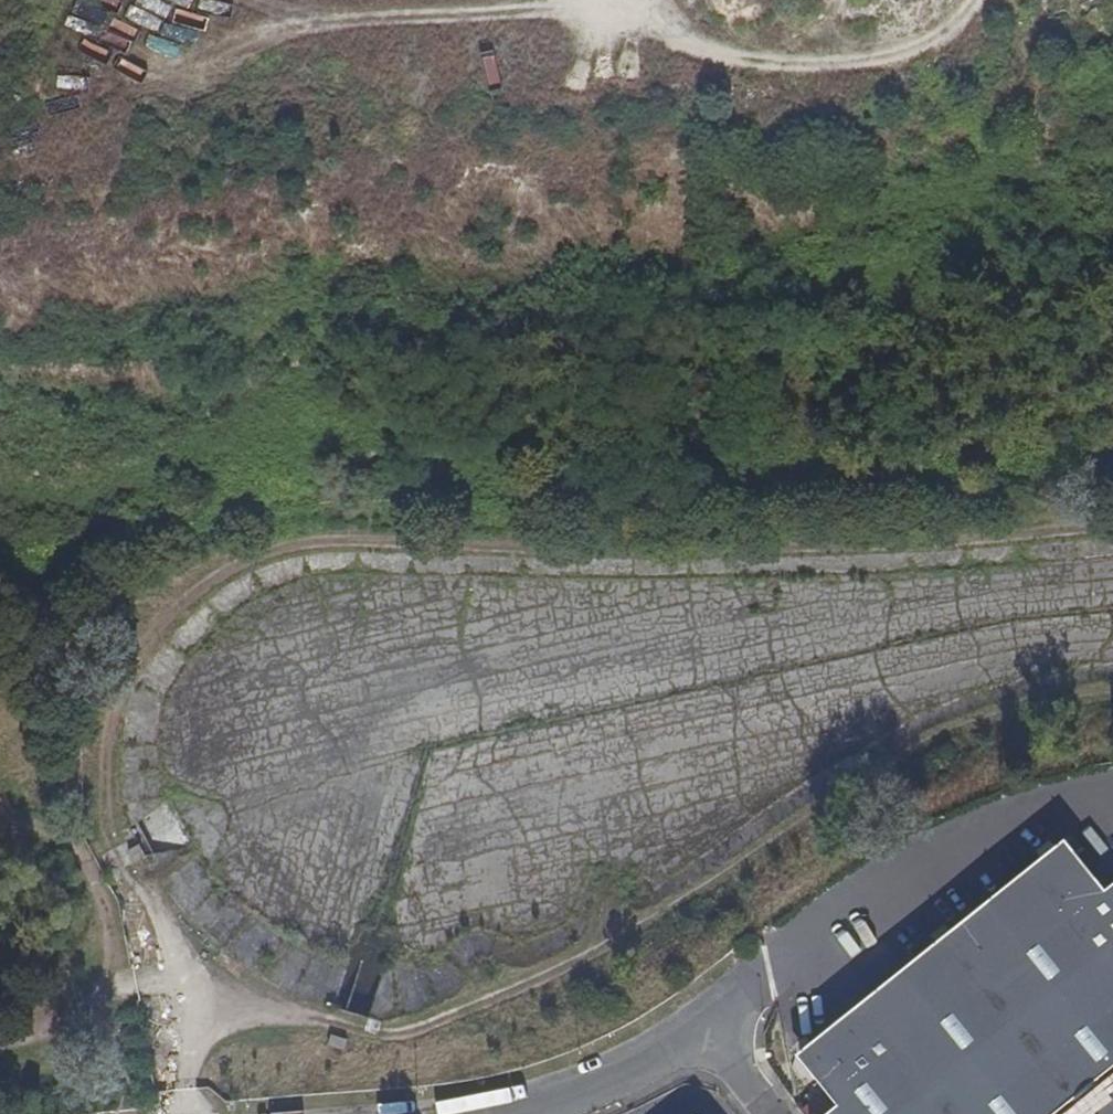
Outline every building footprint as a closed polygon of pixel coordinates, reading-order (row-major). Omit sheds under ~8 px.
[(1112,1079),(1112,893),(1105,899),(1070,854),(877,1009),(811,1061),(846,1105),(835,1113),(1069,1113),(1112,1079)]
